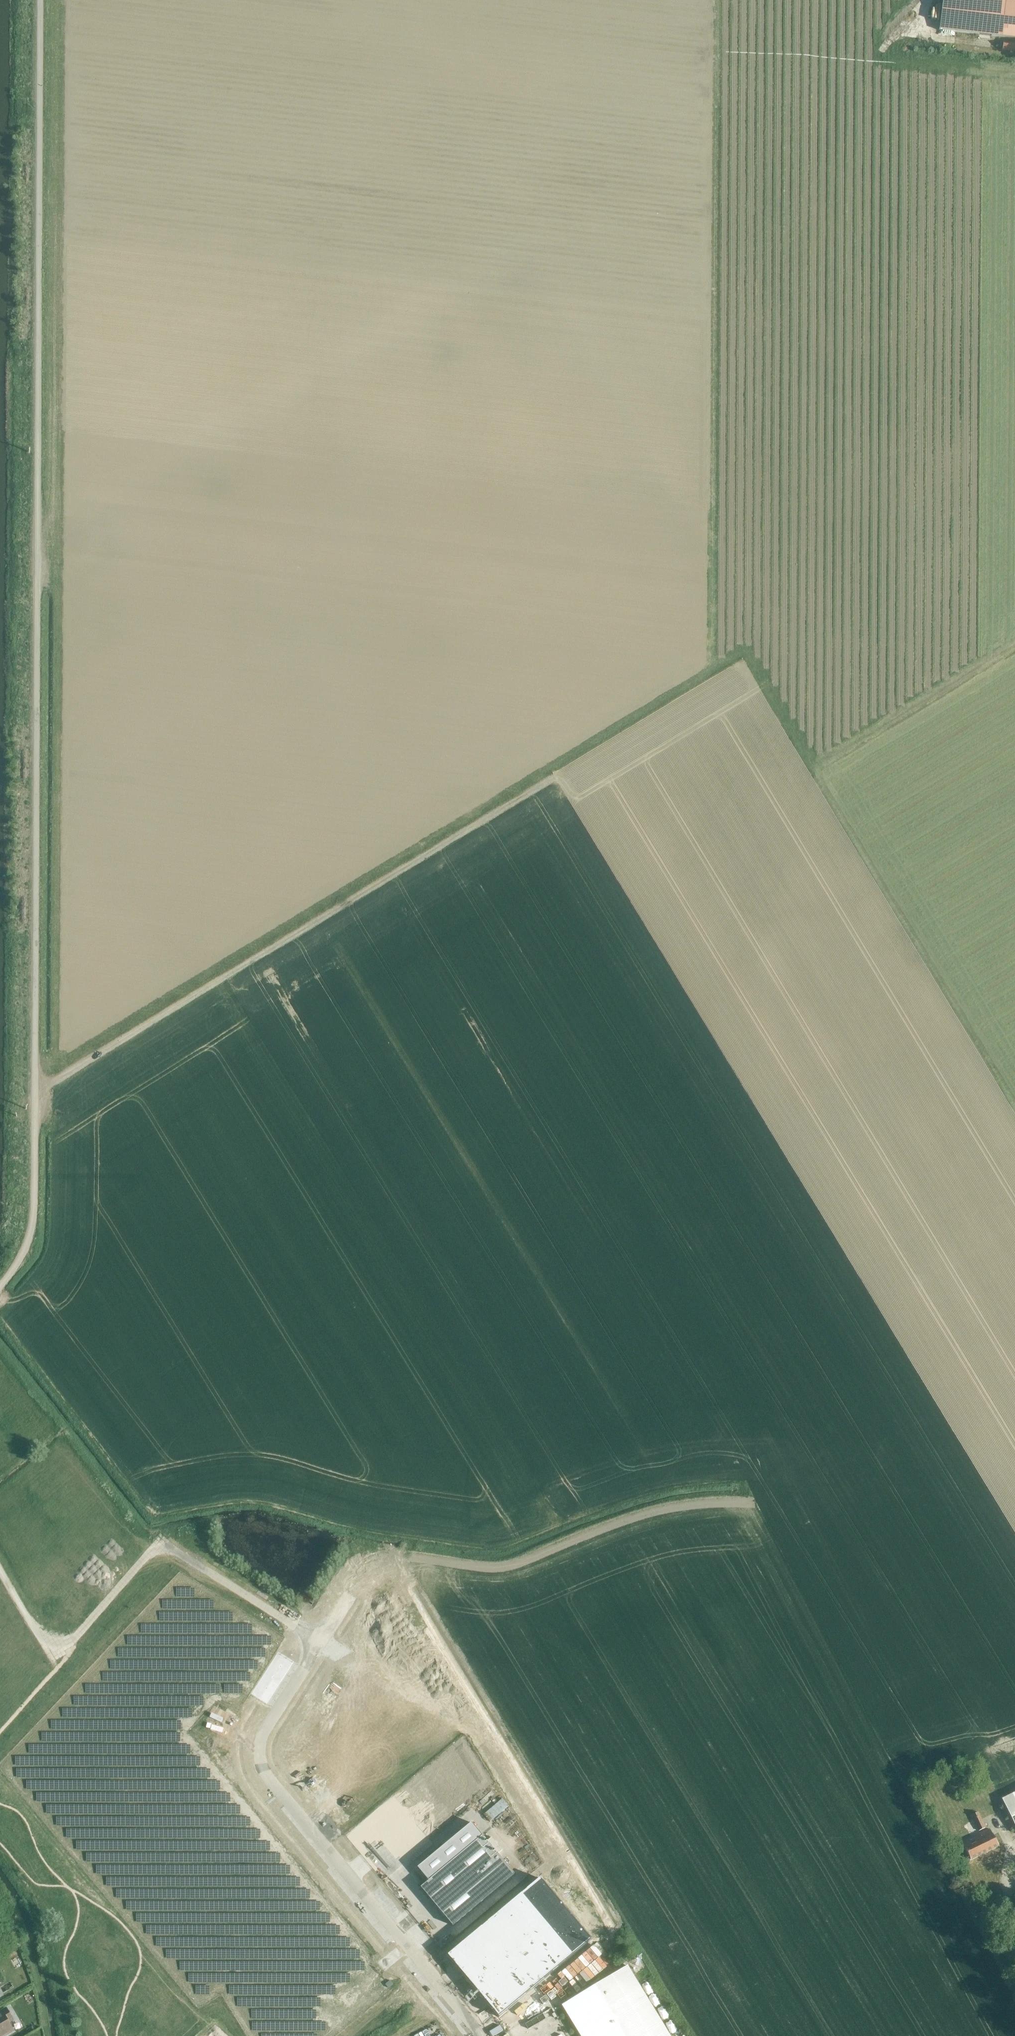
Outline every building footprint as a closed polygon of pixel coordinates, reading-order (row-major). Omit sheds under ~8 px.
[(940,30),(1014,38),(1014,3),(1005,1),(1005,0),(943,0),(940,30)] [(1003,43),(1002,51),(1013,52),(1014,44),(1003,43)] [(1014,1827),(1014,1793),(1001,1799),(1014,1827)] [(977,1813),(971,1816),(978,1831),(985,1828),(977,1813)] [(471,1823),(417,1868),(428,1881),(420,1888),(452,1926),(514,1874),(482,1836),(471,1823)] [(973,1837),(962,1843),(971,1860),(998,1846),(990,1829),(981,1834),(973,1837)] [(482,1997),(499,2018),(591,1940),(540,1879),(447,1956),(454,1964),(464,1976),(482,1997)] [(627,1967),(562,2006),(580,2035),(669,2035),(627,1967)] [(13,2031),(8,2022),(13,2020),(6,2009),(0,2012),(0,2035),(3,2035),(13,2031)]
